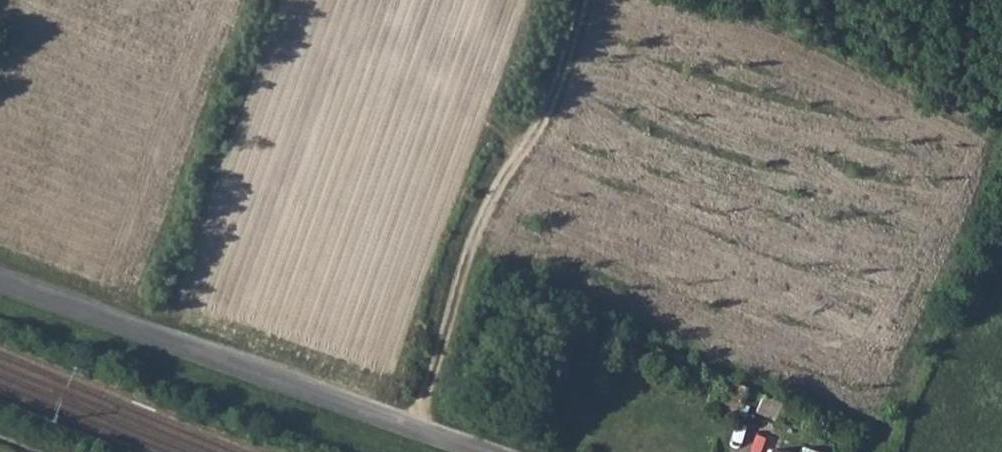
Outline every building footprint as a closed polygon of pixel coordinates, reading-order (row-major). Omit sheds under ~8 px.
[(779,402),(758,394),(751,413),(773,420),(775,417),(779,402)]
